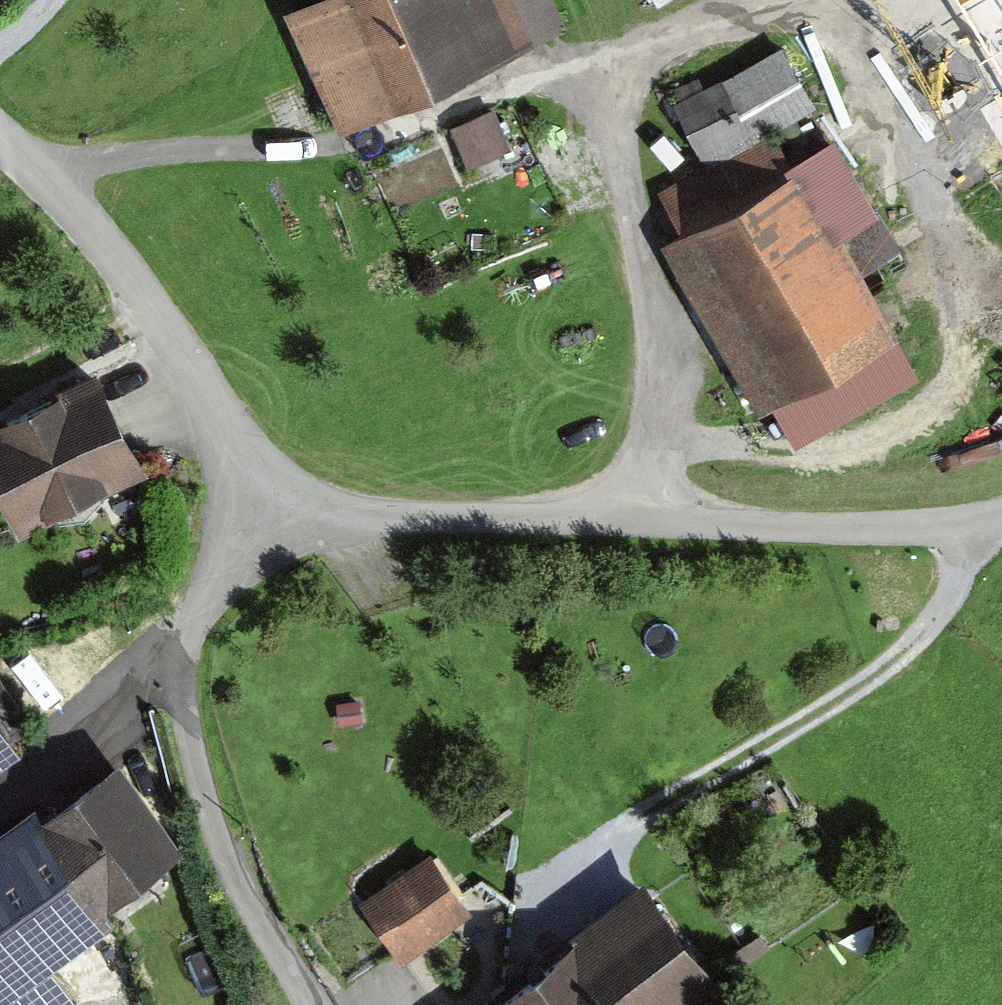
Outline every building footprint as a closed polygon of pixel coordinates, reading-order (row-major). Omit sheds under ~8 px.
[(571,28),(559,0),(302,0),(287,6),(340,128),(571,28)] [(818,116),(787,54),(681,108),(713,170),(818,116)] [(451,125),(468,165),(512,147),(495,107),(451,125)] [(761,408),(898,331),(859,262),(891,244),(831,137),(779,166),(789,182),(671,249),(761,408)] [(104,371),(0,416),(0,486),(19,530),(149,473),(104,371)] [(0,719),(0,764),(21,749),(0,719)] [(193,845),(123,755),(43,816),(33,803),(0,828),(0,1004),(79,1004),(83,1002),(47,957),(193,845)] [(475,909),(435,849),(365,895),(406,956),(475,909)] [(653,876),(550,955),(588,1004),(687,1004),(729,973),(653,876)] [(547,969),(510,1000),(494,981),(464,1004),(577,1004),(547,969)]
